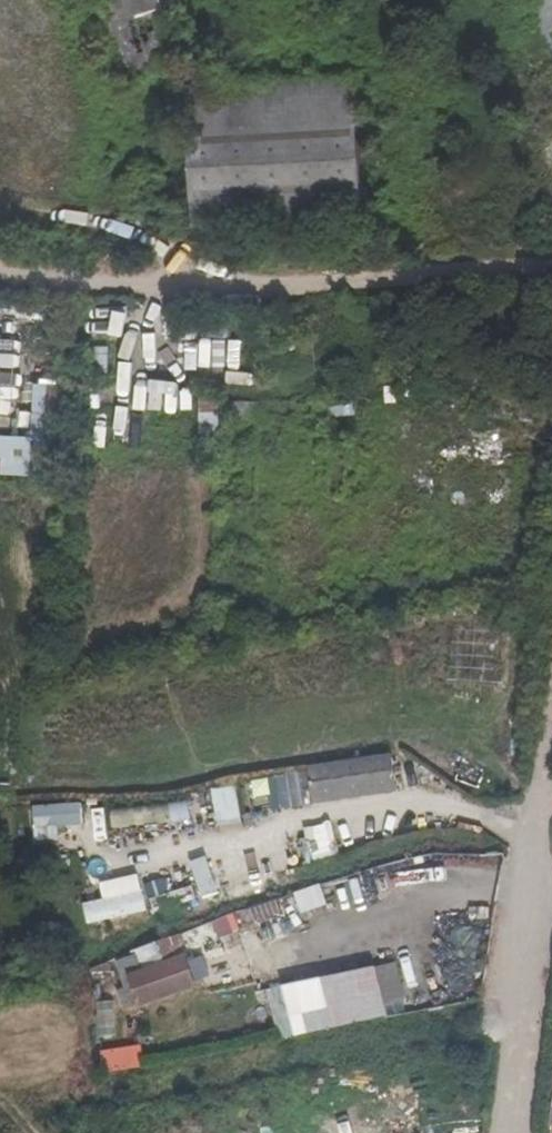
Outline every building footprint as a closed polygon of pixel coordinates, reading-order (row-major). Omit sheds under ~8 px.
[(164,0),(101,0),(124,77),(182,61),(164,0)] [(186,86),(188,111),(356,101),(355,76),(186,86)] [(195,226),(363,216),(356,101),(188,111),(195,226)] [(125,322),(124,308),(95,308),(95,322),(125,322)] [(31,441),(50,442),(52,388),(33,387),(31,441)] [(199,394),(199,433),(219,432),(219,394),(199,394)] [(323,419),(357,413),(355,396),(321,402),(323,419)] [(259,416),(258,400),(221,402),(222,417),(259,416)] [(314,805),(398,791),(392,752),(308,766),(314,805)] [(312,806),(311,789),(310,789),(308,772),(267,775),(269,809),(312,806)] [(236,783),(212,788),(219,827),(244,822),(236,783)] [(36,841),(86,838),(84,805),(34,808),(36,841)] [(113,825),(191,824),(191,805),(113,806),(113,825)] [(94,841),(108,841),(107,807),(94,807),(94,841)] [(308,844),(311,860),(338,855),(335,839),(308,844)] [(201,898),(218,893),(206,857),(189,863),(201,898)] [(232,883),(270,874),(267,860),(228,868),(232,883)] [(89,925),(148,909),(137,871),(92,884),(96,899),(83,902),(89,925)] [(296,892),(303,913),(328,904),(320,883),(296,892)] [(182,961),(177,941),(152,949),(122,959),(130,979),(182,961)] [(138,1009),(193,990),(182,961),(130,979),(132,988),(137,1006),(138,1009)] [(384,1018),(373,971),(282,991),(294,1038),(384,1018)] [(118,993),(124,1010),(137,1006),(132,988),(118,993)] [(280,1041),(294,1038),(282,991),(269,994),(274,1021),(280,1041)] [(100,1037),(116,1036),(113,1003),(97,1004),(100,1037)] [(141,1049),(101,1056),(103,1075),(143,1067),(141,1049)]
